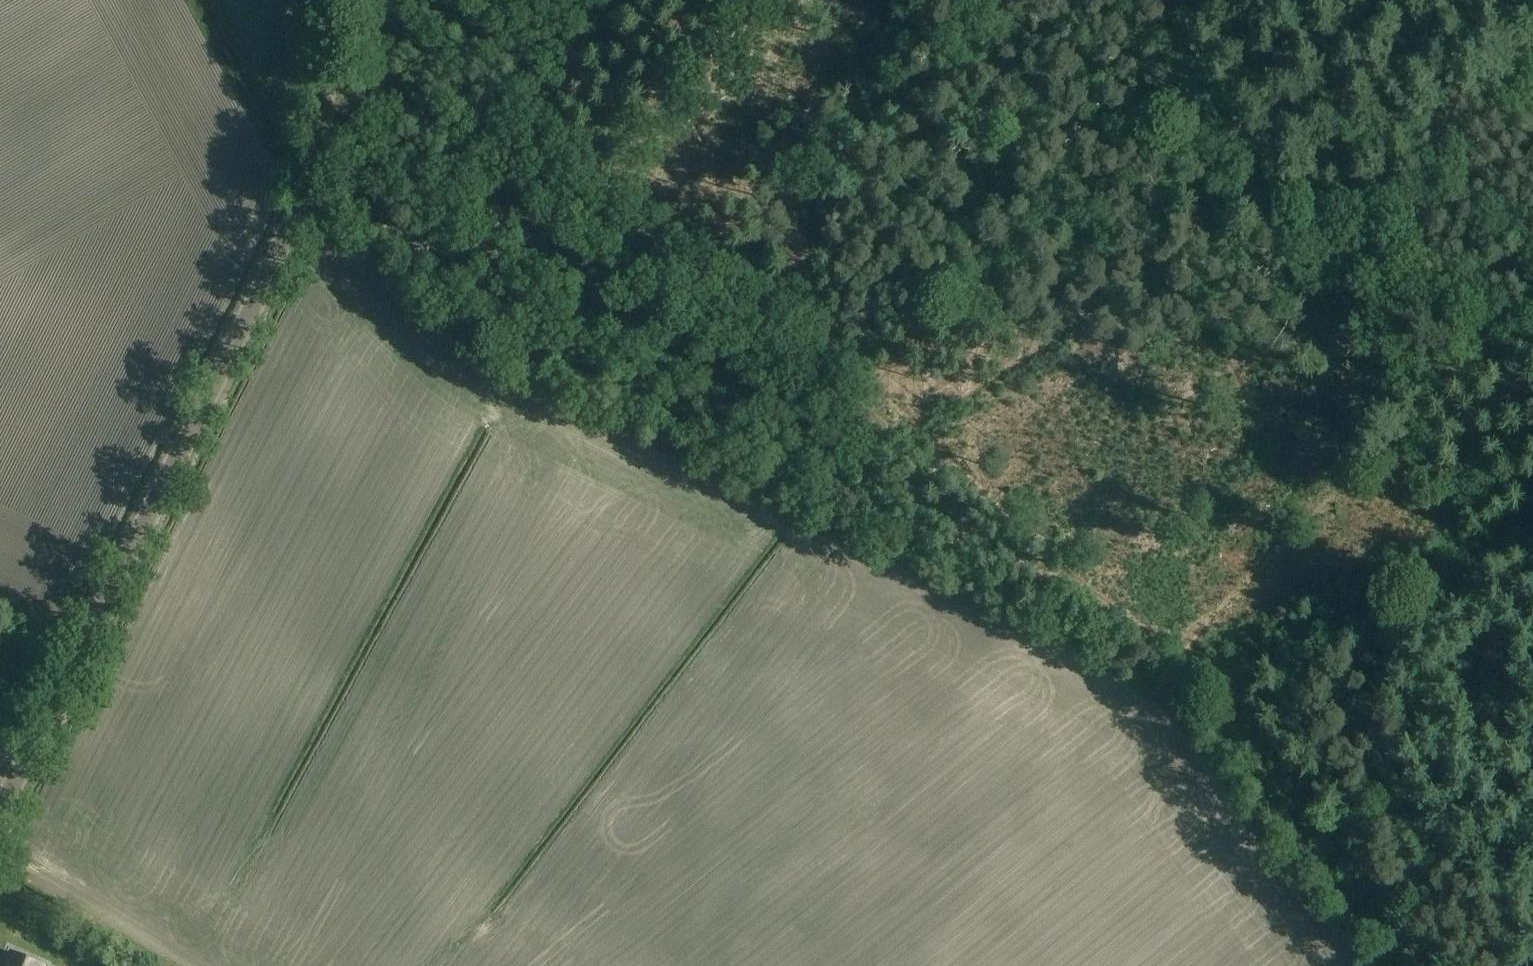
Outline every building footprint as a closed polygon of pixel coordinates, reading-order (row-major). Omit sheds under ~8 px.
[(13,955),(8,965),(38,965),(13,955)]
